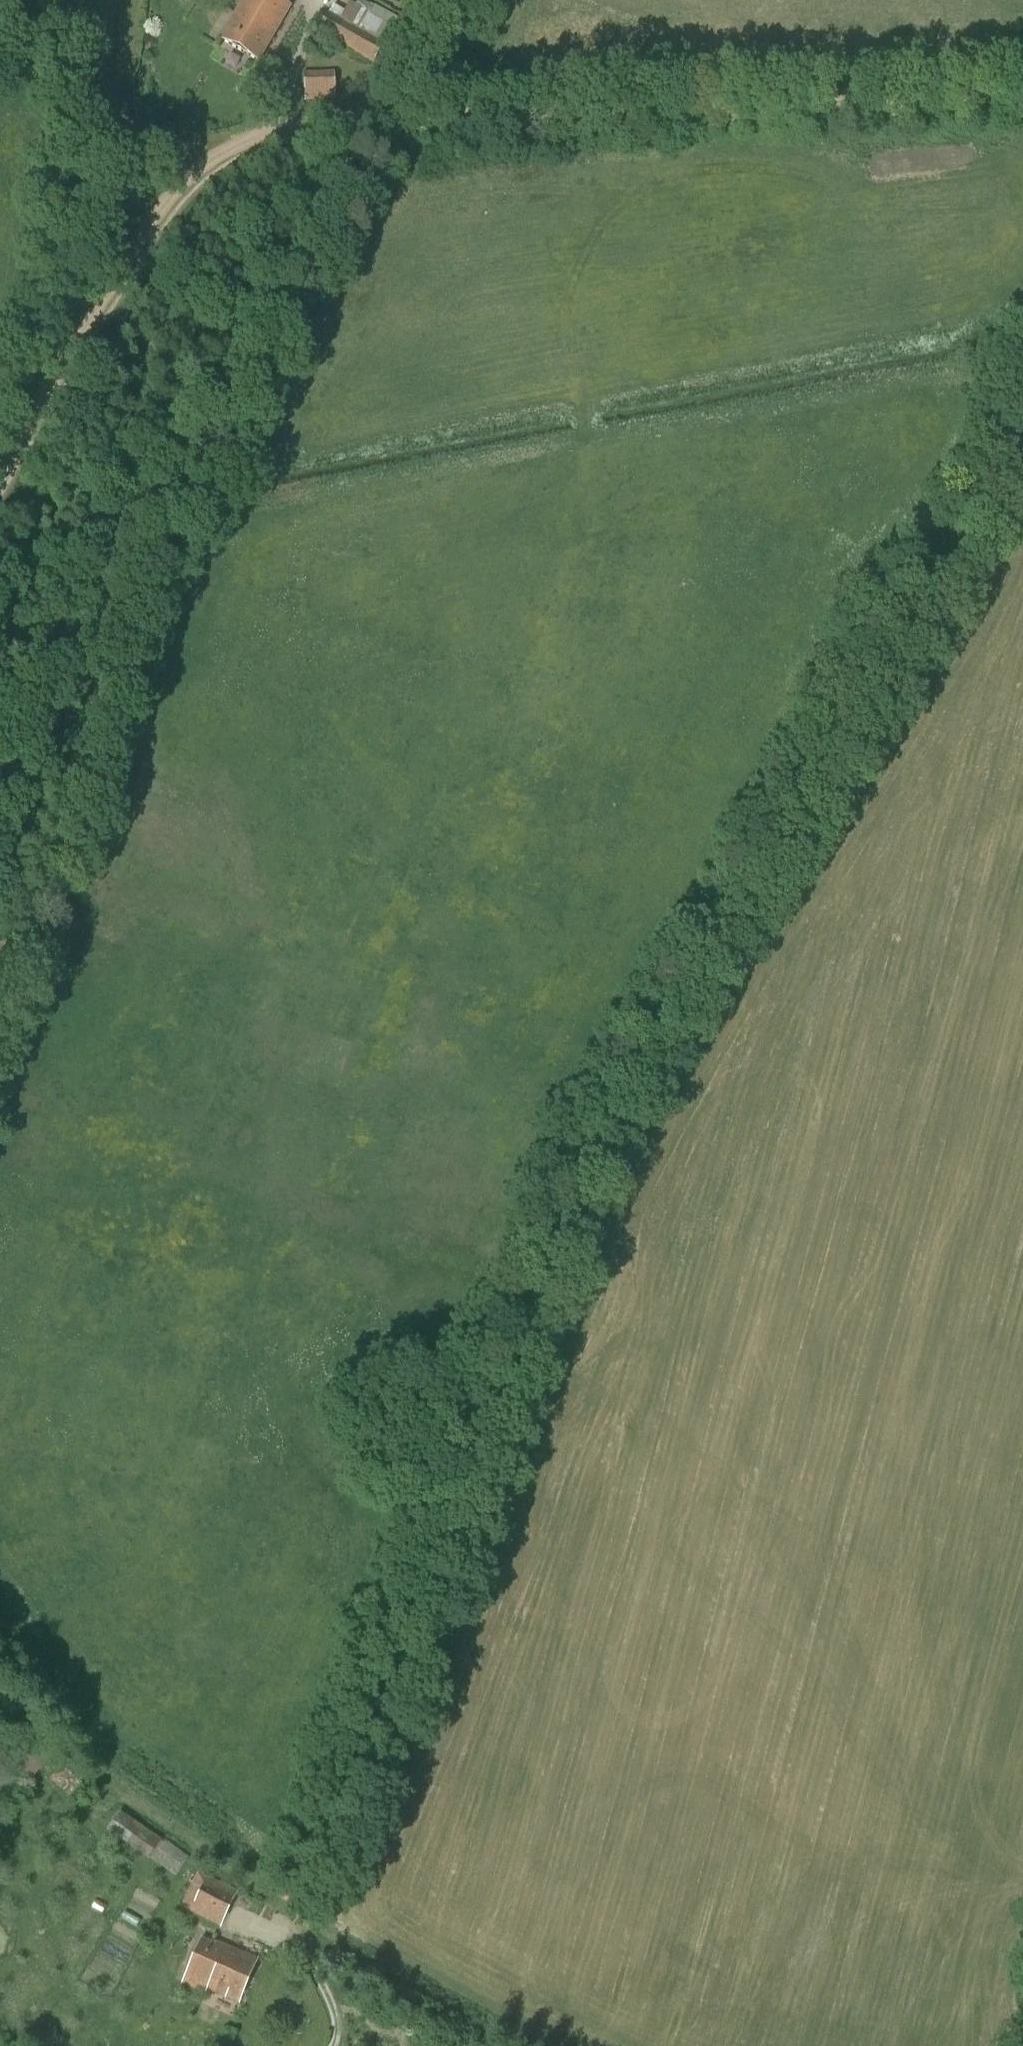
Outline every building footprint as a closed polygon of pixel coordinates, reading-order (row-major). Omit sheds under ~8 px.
[(278,0),(243,0),(219,41),(258,63),(290,7),(278,0)] [(370,13),(350,2),(344,11),(332,5),(317,32),(373,63),(398,19),(374,5),(370,13)] [(308,101),(335,102),(334,72),(304,72),(304,97),(308,97),(308,101)] [(121,1810),(106,1831),(148,1860),(162,1840),(121,1810)] [(180,1907),(221,1927),(238,1891),(198,1871),(180,1907)] [(148,1914),(157,1902),(140,1890),(131,1902),(148,1914)] [(206,1990),(237,2004),(257,1958),(216,1940),(215,1943),(201,1937),(182,1983),(205,1993),(206,1990)]
